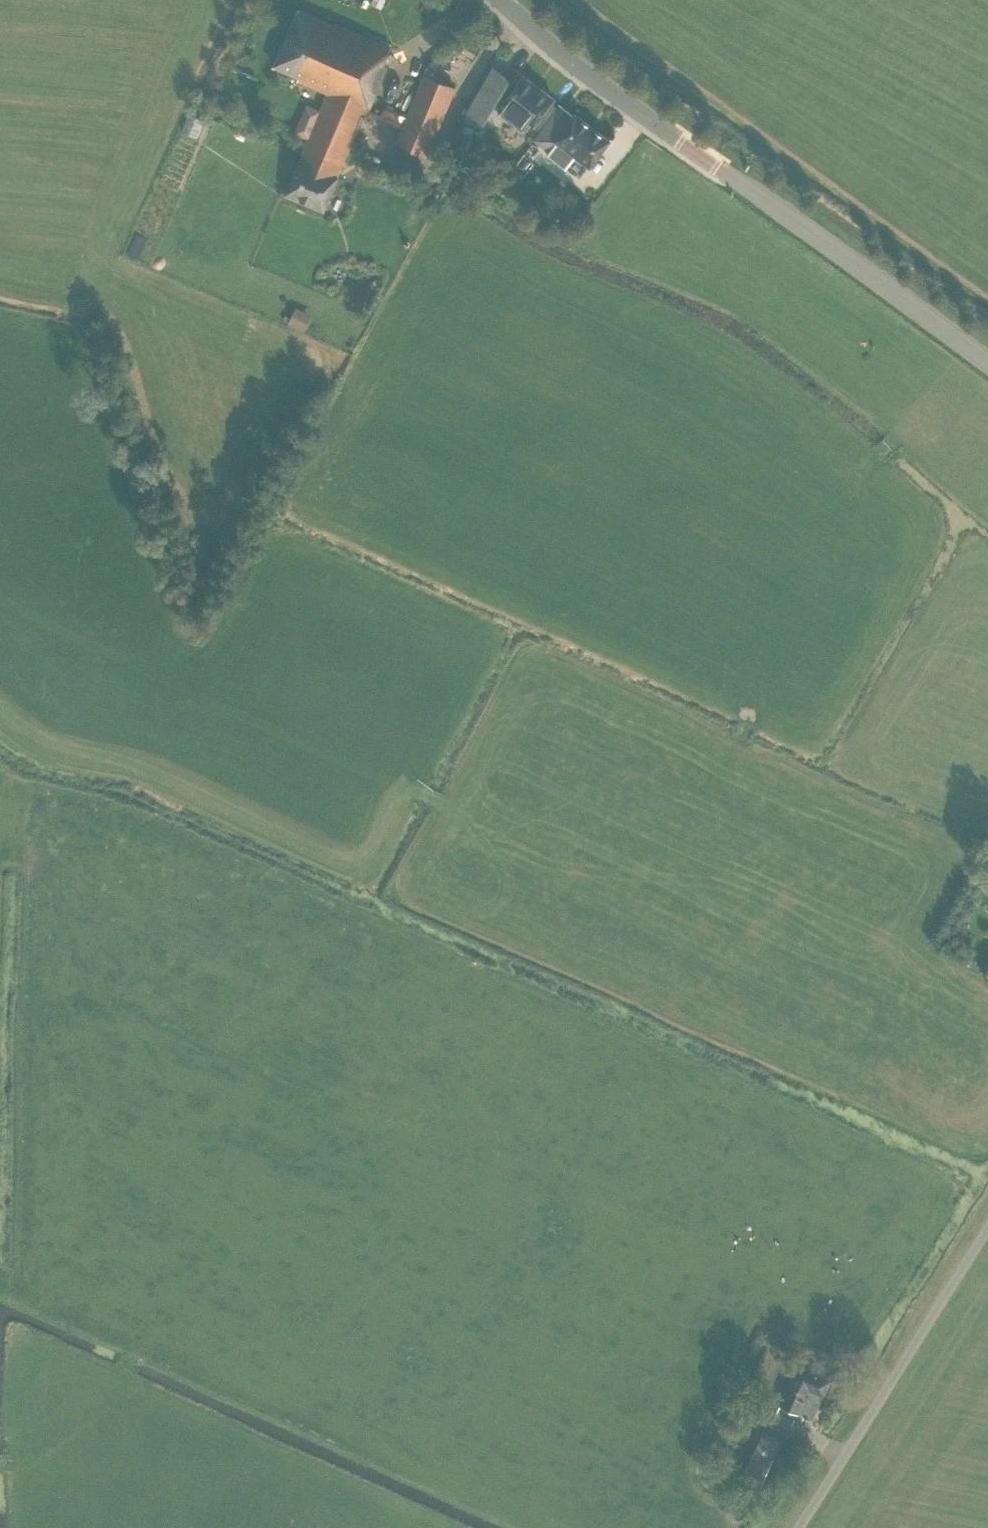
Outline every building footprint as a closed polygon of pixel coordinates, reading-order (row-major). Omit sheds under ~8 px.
[(386,65),(383,64),(390,47),(335,23),(334,25),(298,9),(273,66),(284,71),(282,77),(294,82),(295,79),(326,93),(283,194),(322,211),(365,109),(367,110),(386,65)] [(461,33),(456,43),(477,54),(482,45),(461,33)] [(510,82),(508,81),(509,78),(491,67),(466,111),(484,122),(493,107),(513,122),(519,114),(534,125),(554,99),(518,71),(510,82)] [(423,75),(395,143),(426,156),(455,88),(423,75)] [(573,114),(559,104),(533,140),(532,139),(525,151),(533,158),(541,146),(566,164),(573,154),(589,166),(609,140),(574,113),(573,114)] [(460,123),(456,143),(468,146),(473,126),(460,123)] [(796,1413),(811,1419),(828,1380),(796,1365),(774,1413),(792,1421),(796,1413)] [(741,1479),(761,1487),(782,1439),(763,1431),(741,1479)]
